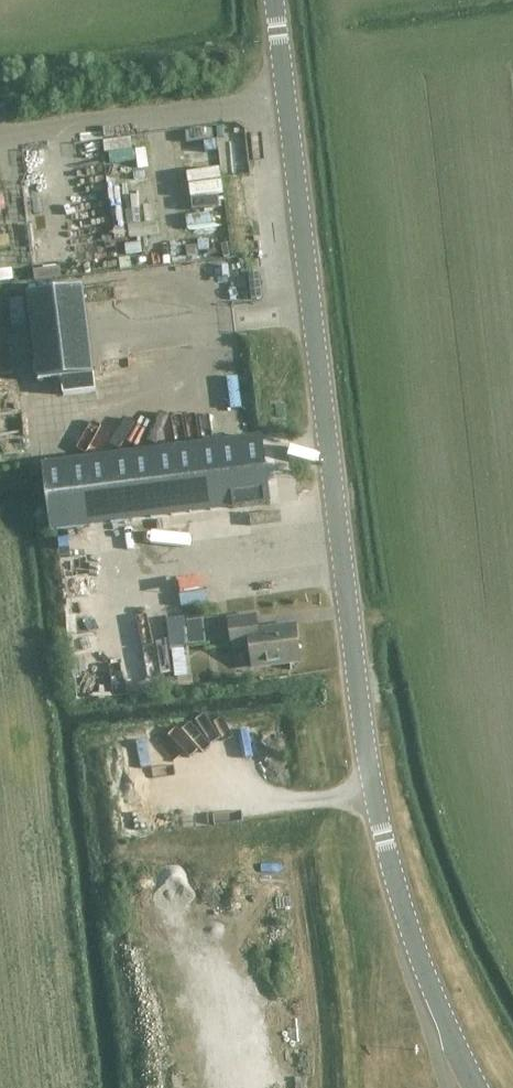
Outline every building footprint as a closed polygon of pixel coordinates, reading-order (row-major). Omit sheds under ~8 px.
[(104,139),(105,151),(133,149),(132,138),(104,139)] [(101,144),(91,146),(92,159),(102,157),(101,144)] [(38,151),(26,153),(29,174),(41,172),(38,151)] [(111,187),(114,238),(125,237),(122,186),(111,187)] [(0,270),(0,283),(13,282),(13,269),(0,270)] [(258,273),(248,274),(251,300),(261,299),(258,273)] [(95,393),(83,289),(26,296),(37,382),(62,379),(64,397),(95,393)] [(261,437),(43,465),(51,532),(270,504),(261,437)] [(184,605),(213,598),(211,588),(182,594),(184,605)] [(255,617),(228,621),(232,649),(250,646),(253,667),(299,661),(295,628),(257,633),(255,617)] [(201,618),(185,620),(188,645),(204,643),(201,618)] [(85,661),(72,662),(73,674),(86,673),(85,661)] [(191,676),(181,678),(182,688),(192,687),(191,676)] [(177,678),(166,679),(167,689),(178,688),(177,678)]
